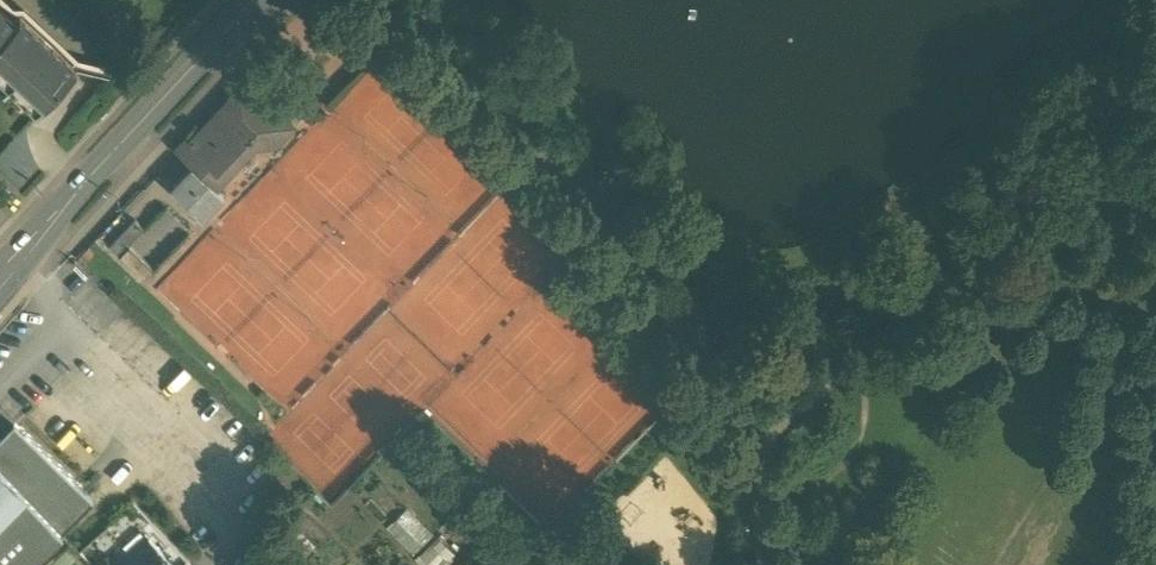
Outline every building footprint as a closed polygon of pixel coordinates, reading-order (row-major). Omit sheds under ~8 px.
[(0,7),(0,39),(16,22),(0,7)] [(21,17),(16,22),(0,39),(0,76),(24,99),(29,94),(41,106),(76,69),(21,17)] [(274,119),(240,87),(189,143),(185,139),(174,150),(190,165),(208,181),(245,140),(253,140),(253,138),(272,138),(282,127),(273,120),(274,119)] [(35,168),(14,139),(0,149),(0,166),(13,184),(35,168)] [(190,165),(170,187),(203,217),(223,195),(208,181),(190,165)] [(135,219),(109,245),(120,255),(129,245),(145,229),(135,219)] [(154,269),(129,245),(120,255),(144,279),(154,269)] [(0,439),(0,564),(31,564),(54,542),(94,501),(15,424),(0,439)] [(410,554),(433,533),(407,505),(385,526),(410,554)] [(425,564),(443,564),(456,552),(439,536),(418,558),(425,564)] [(130,557),(129,556),(120,564),(121,564),(173,564),(149,539),(130,557)]
